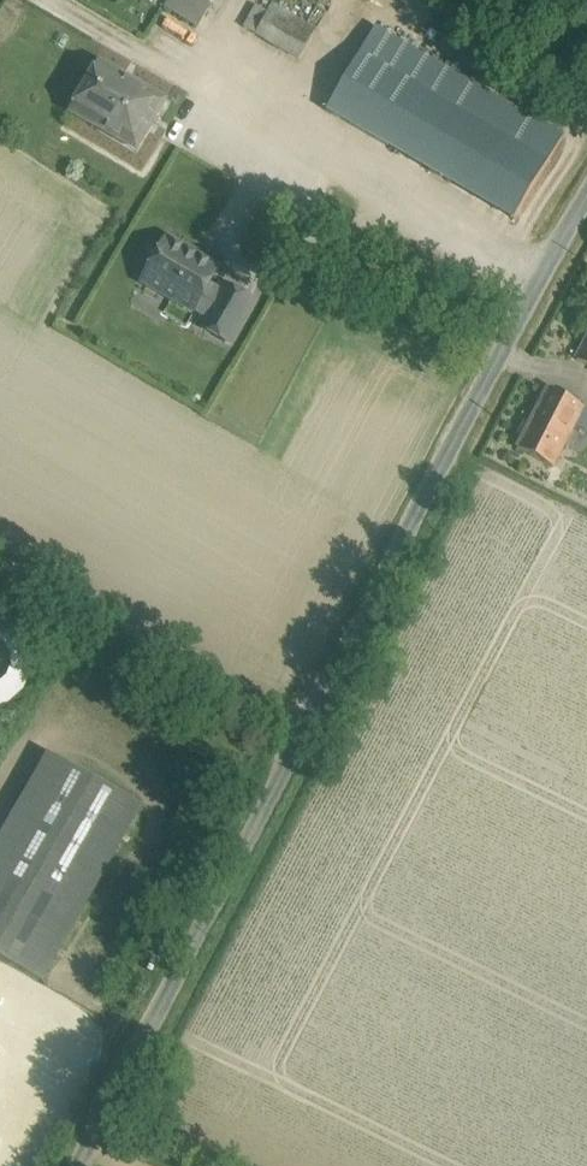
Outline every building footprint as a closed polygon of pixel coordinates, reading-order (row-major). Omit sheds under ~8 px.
[(201,0),(171,0),(170,2),(197,21),(208,5),(201,0)] [(314,27),(274,2),(268,11),(257,29),(298,54),(314,27)] [(259,5),(248,23),(257,29),(268,11),(259,5)] [(560,130),(373,24),(359,49),(546,155),(560,130)] [(546,155),(359,49),(327,106),(514,212),(546,155)] [(125,75),(100,60),(69,113),(94,128),(99,120),(134,140),(145,122),(153,127),(163,109),(120,83),(125,75)] [(218,268),(168,240),(161,251),(152,268),(144,282),(194,310),(195,308),(208,287),(218,268)] [(161,251),(150,245),(140,262),(152,268),(161,251)] [(255,303),(224,285),(219,293),(207,315),(201,326),(231,344),(255,303)] [(208,287),(195,308),(207,315),(219,293),(208,287)] [(577,360),(586,365),(586,341),(577,360)] [(585,408),(549,389),(533,419),(569,438),(585,408)] [(569,438),(533,419),(518,449),(554,467),(569,438)] [(42,980),(140,808),(50,756),(0,844),(0,956),(42,980)]
